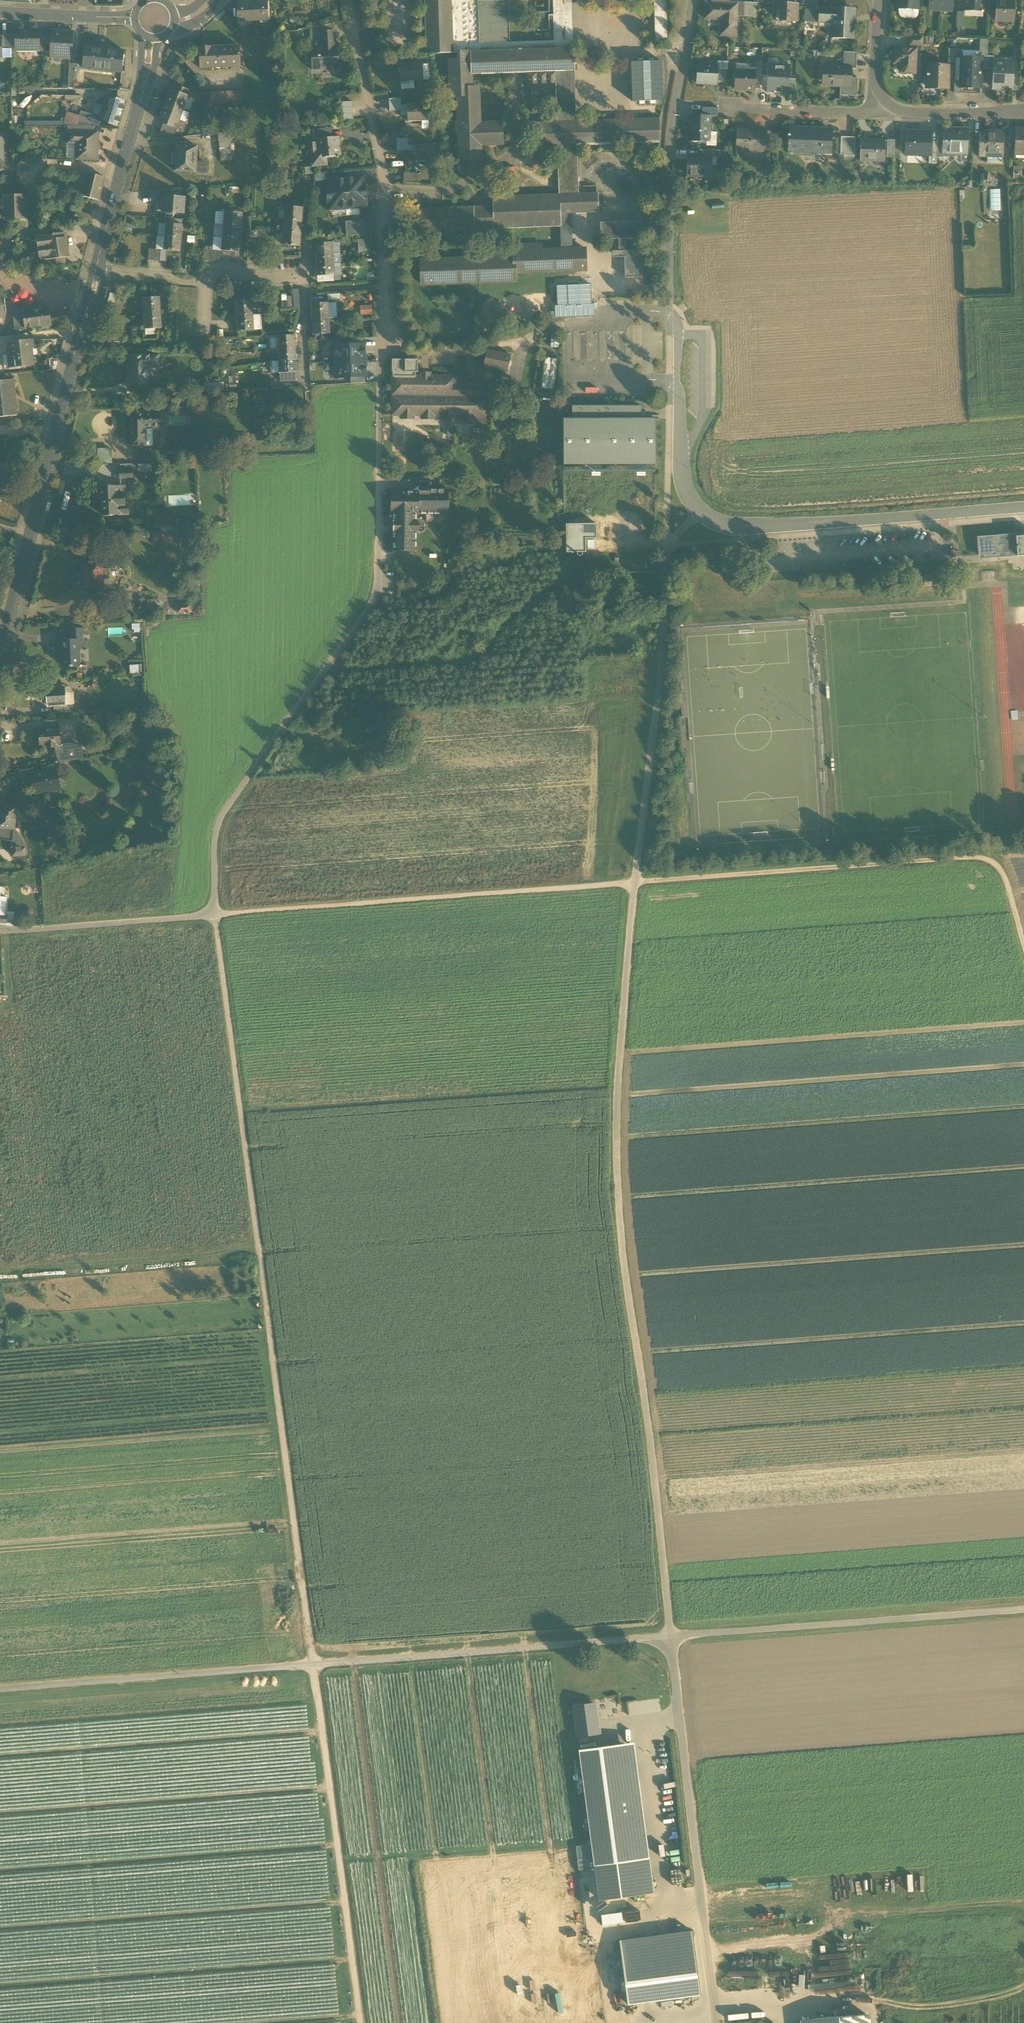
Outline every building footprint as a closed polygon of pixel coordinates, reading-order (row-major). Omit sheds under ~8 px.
[(426,54),(453,53),(452,0),(424,0),(426,54)] [(458,53),(470,53),(470,52),(471,52),(469,2),(469,0),(452,0),(453,53),(458,53)] [(553,16),(552,0),(548,0),(548,12),(537,12),(537,31),(550,30),(549,16),(553,16)] [(553,16),(554,41),(564,41),(563,0),(552,0),(553,16)] [(573,48),(571,0),(563,0),(564,41),(564,49),(573,48)] [(655,38),(669,37),(667,0),(654,0),(655,38)] [(917,9),(918,0),(896,0),(896,6),(898,8),(903,8),(913,9),(917,9)] [(940,10),(941,0),(930,0),(929,10),(940,10)] [(940,10),(951,11),(952,0),(941,0),(940,10)] [(983,12),(984,0),(965,0),(964,11),(983,12)] [(564,49),(564,41),(554,41),(508,42),(506,1),(469,2),(471,52),(564,49)] [(995,20),(1013,21),(1014,2),(1005,1),(1004,3),(996,2),(995,12),(995,20)] [(237,5),(238,21),(268,20),(267,3),(237,5)] [(725,36),(736,37),(737,16),(737,5),(705,3),(705,20),(721,20),(726,21),(725,36)] [(755,3),(744,3),(743,17),(755,17),(755,3)] [(781,22),(797,23),(798,5),(777,4),(776,14),(781,14),(781,22)] [(832,38),(853,38),(854,22),(852,22),(853,17),(854,17),(854,9),(819,8),(819,11),(819,19),(833,20),(832,38)] [(913,9),(903,8),(903,18),(913,18),(913,9)] [(819,11),(810,11),(810,24),(818,25),(819,19),(819,11)] [(321,25),(321,31),(335,31),(334,23),(321,25)] [(21,51),(28,51),(31,56),(37,55),(37,51),(39,51),(39,48),(39,32),(39,31),(37,29),(30,29),(28,31),(17,31),(17,35),(17,46),(21,51)] [(50,57),(70,58),(70,46),(72,46),(73,32),(51,30),(51,44),(50,57)] [(335,39),(335,31),(321,31),(321,40),(335,39)] [(11,49),(11,47),(11,35),(4,35),(4,38),(2,38),(2,49),(11,49)] [(312,48),(313,71),(323,70),(322,66),(332,66),(332,70),(339,69),(338,47),(335,47),(335,39),(321,40),(322,47),(312,48)] [(199,48),(200,69),(212,68),(212,65),(227,65),(227,68),(240,67),(239,47),(199,48)] [(83,68),(122,73),(125,52),(85,48),(83,68)] [(470,52),(470,53),(471,74),(471,75),(527,73),(565,71),(574,71),(575,71),(574,64),(577,64),(576,60),(574,60),(574,48),(573,48),(564,49),(471,52),(470,52)] [(2,49),(2,58),(11,58),(11,49),(2,49)] [(902,73),(914,74),(915,50),(894,49),(894,63),(902,64),(902,73)] [(851,69),(856,69),(857,53),(844,52),(843,67),(851,68),(851,69)] [(471,88),(471,75),(471,74),(470,53),(458,53),(459,61),(449,61),(450,96),(457,96),(458,123),(455,123),(456,132),(458,132),(459,160),(481,160),(480,145),(502,144),(502,130),(506,130),(506,117),(480,118),(478,88),(471,88)] [(766,88),(766,92),(789,93),(789,91),(789,79),(790,65),(778,65),(778,59),(768,58),(767,76),(766,88)] [(961,88),(980,89),(981,69),(981,58),(980,58),(980,60),(962,60),(962,58),(961,58),(960,80),(960,88),(961,88)] [(662,60),(632,61),(633,101),(663,100),(662,60)] [(1012,89),(1012,78),(1012,76),(1012,75),(1012,74),(1011,73),(1013,71),(1013,63),(1008,62),(1008,61),(993,60),(993,69),(992,88),(994,86),(997,89),(999,87),(1001,88),(1012,89)] [(718,61),(718,66),(718,69),(727,70),(727,62),(718,61)] [(422,64),(423,81),(431,80),(428,63),(422,64)] [(736,71),(755,71),(755,67),(750,67),(751,64),(736,63),(736,71)] [(68,80),(75,80),(76,64),(69,64),(68,80)] [(174,75),(179,78),(186,67),(181,64),(174,75)] [(400,64),(400,81),(414,81),(423,81),(422,64),(400,64)] [(696,83),(717,85),(717,82),(718,69),(718,66),(697,65),(696,83)] [(928,86),(948,87),(949,66),(928,65),(928,74),(927,74),(927,76),(929,76),(928,86)] [(840,95),(857,96),(857,79),(851,79),(851,69),(851,68),(843,67),(824,66),(823,85),(840,86),(840,95)] [(717,82),(726,82),(727,70),(718,69),(717,82)] [(565,71),(527,73),(527,83),(555,82),(555,80),(565,79),(565,71)] [(576,121),(574,71),(565,71),(565,79),(567,121),(576,121)] [(734,90),(755,91),(755,89),(755,77),(755,71),(736,71),(735,71),(734,90)] [(555,82),(557,122),(567,121),(565,79),(555,80),(555,82)] [(414,81),(400,81),(400,90),(414,89),(414,81)] [(171,91),(166,104),(183,110),(188,97),(185,96),(187,91),(177,87),(175,92),(171,91)] [(209,105),(242,103),(241,91),(209,92),(209,105)] [(100,121),(118,127),(121,118),(124,110),(123,110),(126,102),(107,97),(103,107),(100,117),(99,121),(100,121)] [(340,102),(341,120),(353,119),(352,102),(340,102)] [(96,104),(93,115),(100,117),(103,107),(96,104)] [(179,120),(183,110),(166,104),(160,117),(164,119),(161,127),(174,132),(175,128),(182,131),(185,122),(179,120)] [(407,111),(407,122),(422,121),(428,121),(428,104),(401,105),(401,111),(407,111)] [(709,117),(717,117),(717,109),(704,108),(703,116),(709,116),(709,117)] [(179,120),(185,122),(189,113),(183,110),(179,120)] [(89,126),(90,123),(93,115),(81,111),(80,116),(77,125),(89,126)] [(63,125),(77,125),(80,116),(67,112),(65,118),(63,125)] [(100,117),(93,115),(90,123),(98,125),(100,121),(99,121),(100,117)] [(689,142),(705,143),(706,133),(708,133),(708,132),(709,117),(709,116),(703,116),(690,115),(689,142)] [(557,141),(557,144),(567,144),(577,144),(660,141),(659,118),(629,119),(576,121),(567,121),(557,122),(556,122),(557,141)] [(536,142),(557,141),(556,122),(535,122),(536,142)] [(161,127),(156,139),(171,138),(174,132),(161,127)] [(320,138),(332,137),(331,128),(314,130),(315,143),(310,144),(310,151),(317,151),(317,144),(320,143),(320,138)] [(821,154),(830,155),(831,130),(789,128),(789,135),(788,135),(788,136),(789,136),(788,152),(805,153),(805,150),(821,151),(821,154)] [(762,152),(763,152),(763,150),(764,131),(764,130),(763,130),(763,131),(737,130),(737,129),(736,152),(736,150),(763,150),(762,152)] [(1014,152),(1023,152),(1023,133),(1023,132),(1023,130),(1015,129),(1015,142),(1014,152)] [(944,152),(967,153),(968,130),(944,130),(944,135),(943,152),(944,152)] [(221,133),(223,154),(238,153),(236,131),(221,133)] [(978,157),(987,157),(987,154),(1002,155),(1002,143),(1002,131),(994,131),(994,134),(979,134),(978,157)] [(76,159),(97,160),(98,132),(95,132),(68,132),(68,143),(77,143),(76,158),(76,159)] [(706,133),(705,143),(705,146),(716,146),(717,132),(708,132),(708,133),(706,133)] [(929,156),(931,156),(931,142),(931,133),(906,132),(905,155),(914,155),(929,156)] [(320,138),(320,143),(321,158),(326,157),(341,156),(340,146),(339,146),(338,137),(332,137),(320,138)] [(843,155),(854,156),(854,138),(841,137),(840,155),(843,155)] [(883,162),(884,162),(884,140),(884,141),(871,141),(871,142),(861,142),(861,139),(860,139),(860,162),(861,160),(883,160),(883,162)] [(936,164),(937,158),(937,143),(931,142),(931,156),(929,156),(929,163),(936,164)] [(77,143),(68,143),(66,143),(66,158),(76,158),(77,143)] [(196,173),(196,172),(196,163),(197,147),(188,147),(188,143),(181,143),(181,146),(176,146),(176,153),(173,153),(173,164),(175,164),(175,172),(196,173)] [(327,165),(326,157),(321,158),(320,143),(317,144),(317,151),(310,151),(312,166),(327,165)] [(415,151),(415,162),(426,161),(436,161),(435,144),(408,145),(408,151),(415,151)] [(557,144),(559,194),(569,193),(567,144),(557,144)] [(567,144),(569,193),(578,193),(577,144),(567,144)] [(687,175),(710,176),(711,165),(708,165),(709,157),(711,157),(711,156),(699,156),(688,156),(687,175)] [(436,169),(436,161),(426,161),(426,169),(436,169)] [(207,163),(196,163),(196,172),(206,172),(207,163)] [(1021,167),(1013,167),(1013,178),(1021,178),(1021,167)] [(73,194),(98,201),(104,177),(79,171),(73,194)] [(403,183),(419,184),(420,174),(404,173),(403,183)] [(3,177),(4,195),(17,195),(17,176),(3,177)] [(364,184),(363,181),(360,181),(358,179),(358,177),(345,178),(348,208),(358,207),(366,206),(365,199),(366,199),(365,184),(364,184)] [(330,184),(327,184),(327,188),(326,188),(328,203),(329,202),(329,210),(345,208),(348,208),(345,178),(332,180),(332,182),(330,184)] [(990,189),(991,214),(1002,214),(1001,188),(990,189)] [(578,193),(569,193),(559,194),(492,196),(492,206),(418,209),(419,231),(456,230),(560,226),(561,226),(560,211),(598,209),(598,192),(578,193)] [(5,222),(12,221),(26,221),(26,195),(17,195),(4,195),(4,222),(5,222)] [(163,212),(183,213),(184,198),(168,197),(164,197),(163,201),(163,212)] [(303,198),(303,208),(311,208),(312,198),(303,198)] [(284,218),(284,220),(302,221),(303,208),(285,206),(285,209),(284,218)] [(345,208),(346,216),(358,215),(358,207),(348,208),(345,208)] [(346,216),(345,208),(329,210),(334,217),(346,216)] [(561,226),(560,226),(561,250),(573,249),(572,213),(598,212),(598,209),(560,211),(561,226)] [(215,211),(214,224),(224,225),(225,212),(215,211)] [(225,212),(224,225),(241,226),(242,213),(225,212)] [(284,220),(283,232),(301,233),(302,221),(284,220)] [(26,230),(26,221),(12,221),(13,231),(23,230),(26,230)] [(363,221),(346,222),(346,236),(364,235),(363,221)] [(600,240),(618,239),(625,239),(643,238),(642,221),(600,223),(600,240)] [(133,224),(126,223),(125,232),(132,233),(133,224)] [(166,224),(165,237),(181,238),(182,225),(166,224)] [(214,224),(214,237),(223,238),(224,225),(214,224)] [(240,239),(241,226),(224,225),(223,238),(240,239)] [(23,230),(24,237),(44,235),(43,228),(26,230),(23,230)] [(300,246),(301,233),(283,232),(283,234),(282,244),(282,245),(300,246)] [(47,236),(47,237),(37,238),(41,261),(50,260),(56,259),(65,257),(68,257),(66,238),(65,233),(53,235),(47,236)] [(165,237),(158,236),(157,236),(156,249),(161,250),(164,250),(165,237)] [(195,236),(187,236),(187,244),(194,244),(195,236)] [(180,251),(181,238),(165,237),(164,250),(167,250),(180,251)] [(222,251),(223,238),(214,237),(213,250),(218,250),(222,251)] [(239,252),(240,239),(223,238),(222,251),(224,251),(230,251),(236,252),(239,252)] [(625,251),(625,239),(618,239),(619,251),(618,251),(618,258),(624,258),(625,278),(643,277),(642,260),(640,260),(640,257),(642,257),(642,250),(625,251)] [(315,244),(316,255),(333,254),(332,243),(315,244)] [(519,245),(520,251),(520,272),(586,270),(585,249),(573,249),(561,250),(541,250),(541,244),(519,245)] [(265,251),(259,251),(253,251),(247,251),(247,262),(253,262),(259,262),(265,262),(265,251)] [(515,272),(520,272),(520,251),(513,251),(513,257),(496,258),(496,252),(476,252),(476,258),(421,260),(421,285),(516,281),(515,272)] [(316,255),(316,265),(333,264),(333,254),(316,255)] [(334,275),(333,264),(316,265),(317,276),(324,276),(334,275)] [(105,306),(116,308),(119,297),(108,294),(105,306)] [(143,298),(144,314),(160,313),(159,297),(143,298)] [(254,330),(253,315),(252,300),(235,301),(236,316),(237,331),(246,331),(254,330)] [(313,326),(313,335),(330,334),(329,318),(328,303),(311,304),(312,319),(313,326)] [(336,303),(328,303),(329,318),(337,318),(336,303)] [(372,305),(360,306),(361,316),(372,315),(372,305)] [(31,310),(23,311),(23,308),(12,309),(13,316),(15,330),(41,327),(41,329),(49,328),(49,326),(51,326),(49,308),(41,309),(40,308),(31,309),(31,310)] [(161,328),(160,313),(144,314),(145,329),(155,328),(161,328)] [(253,315),(254,330),(262,330),(261,314),(253,315)] [(278,338),(278,349),(295,348),(294,335),(277,336),(278,338)] [(108,348),(120,348),(120,336),(108,336),(108,348)] [(271,349),(278,349),(278,338),(270,338),(271,349)] [(8,367),(8,368),(34,365),(32,349),(34,349),(33,340),(8,343),(9,355),(10,361),(12,361),(12,367),(8,367)] [(348,345),(334,346),(335,362),(365,361),(364,344),(363,344),(348,345)] [(296,360),(295,348),(278,349),(279,361),(296,360)] [(495,385),(504,387),(507,372),(508,372),(511,355),(487,350),(484,367),(498,370),(495,385)] [(4,368),(8,367),(12,367),(12,361),(10,361),(9,355),(3,355),(4,368)] [(130,382),(148,381),(148,367),(159,367),(159,355),(130,355),(130,382)] [(227,359),(231,365),(236,361),(233,356),(227,359)] [(541,387),(554,388),(557,358),(544,357),(541,387)] [(393,372),(393,376),(415,376),(415,372),(418,372),(418,359),(392,359),(392,372),(393,372)] [(297,372),(296,360),(279,361),(280,373),(297,372)] [(280,373),(279,361),(272,361),(272,374),(280,373)] [(365,376),(366,376),(365,361),(335,362),(336,378),(350,377),(365,376)] [(297,372),(280,373),(280,382),(297,381),(297,372)] [(231,376),(228,376),(229,390),(237,389),(236,376),(231,376)] [(474,416),(485,416),(485,396),(485,386),(474,386),(472,388),(472,389),(467,389),(467,388),(465,386),(455,386),(455,376),(430,376),(428,378),(428,379),(423,379),(423,378),(421,376),(415,376),(393,376),(392,376),(392,415),(401,415),(413,415),(422,415),(434,416),(442,416),(455,416),(462,416),(474,416)] [(14,415),(11,380),(0,381),(0,417),(14,415)] [(130,397),(130,388),(130,384),(119,384),(119,397),(130,397)] [(143,396),(143,388),(131,388),(131,396),(143,396)] [(646,465),(656,465),(656,419),(645,419),(637,419),(637,406),(572,406),(572,419),(564,419),(563,419),(563,465),(582,465),(601,465),(628,465),(646,465)] [(131,439),(146,439),(146,428),(153,428),(153,429),(158,429),(158,428),(160,428),(160,413),(131,413),(131,439)] [(99,462),(111,462),(111,450),(98,450),(99,462)] [(152,463),(138,463),(138,472),(152,471),(152,463)] [(119,471),(119,479),(131,478),(131,475),(131,464),(119,465),(119,471)] [(601,465),(582,465),(582,470),(591,470),(591,476),(601,476),(601,465)] [(646,465),(628,465),(628,470),(637,470),(637,476),(646,476),(646,465)] [(393,551),(416,551),(416,532),(417,532),(420,526),(417,521),(416,521),(416,514),(448,514),(448,489),(430,489),(430,482),(420,482),(419,491),(391,491),(391,514),(393,514),(393,551)] [(119,515),(119,506),(123,506),(123,505),(122,494),(120,494),(120,487),(96,487),(96,497),(100,497),(100,515),(119,515)] [(596,524),(566,524),(566,552),(586,552),(586,539),(596,539),(596,524)] [(154,546),(173,545),(172,525),(159,525),(160,532),(153,532),(154,546)] [(977,537),(978,555),(993,554),(993,557),(1001,556),(1001,553),(1017,552),(1016,541),(1015,541),(1015,534),(977,537)] [(1017,552),(1023,551),(1023,540),(1016,541),(1017,552)] [(84,577),(85,579),(85,587),(103,586),(103,579),(110,579),(110,569),(102,569),(102,562),(84,563),(84,572),(83,574),(83,575),(84,577)] [(177,603),(177,611),(190,610),(190,602),(177,603)] [(140,624),(132,624),(132,630),(134,629),(134,633),(140,633),(140,624)] [(70,628),(70,640),(78,640),(82,640),(82,628),(70,628)] [(79,658),(78,640),(70,640),(62,641),(63,666),(76,666),(76,658),(79,658)] [(129,665),(130,674),(139,674),(139,665),(129,665)] [(92,681),(89,684),(90,688),(94,689),(97,686),(96,682),(92,681)] [(54,706),(65,705),(64,693),(64,687),(60,687),(55,687),(55,688),(47,688),(48,695),(47,695),(47,700),(48,700),(48,706),(54,706)] [(70,687),(64,687),(64,693),(69,693),(70,704),(73,704),(74,704),(73,693),(70,687)] [(54,706),(54,714),(73,712),(73,704),(70,704),(65,705),(54,706)] [(48,745),(48,747),(55,747),(55,740),(61,740),(60,728),(39,730),(39,735),(38,735),(38,740),(39,740),(40,745),(48,745)] [(61,747),(62,762),(82,759),(81,745),(61,747)] [(20,771),(22,784),(32,782),(35,781),(34,774),(33,768),(20,771)] [(32,782),(34,793),(44,791),(45,793),(57,790),(55,780),(58,779),(56,770),(34,774),(35,781),(32,782)] [(44,810),(58,811),(58,804),(45,803),(44,810)] [(14,829),(16,808),(3,807),(3,810),(0,810),(0,828),(14,829)] [(14,829),(0,828),(0,837),(12,840),(12,848),(25,847),(14,829)] [(86,832),(76,834),(78,845),(88,843),(86,832)] [(12,848),(12,856),(26,855),(25,847),(12,848)] [(6,895),(14,896),(15,887),(7,886),(6,895)] [(572,1694),(573,1706),(591,1704),(595,1703),(593,1692),(572,1694)] [(592,1713),(591,1704),(573,1706),(577,1736),(595,1734),(595,1731),(592,1713)] [(606,1711),(592,1713),(595,1731),(609,1729),(606,1711)] [(634,1743),(623,1744),(638,1860),(649,1859),(634,1743)] [(579,1750),(595,1866),(603,1865),(638,1860),(623,1744),(587,1749),(579,1750)] [(575,1846),(577,1861),(583,1860),(590,1860),(588,1845),(575,1846)] [(638,1860),(643,1893),(653,1892),(649,1859),(638,1860)] [(595,1866),(599,1899),(643,1893),(638,1860),(603,1865),(595,1866)] [(601,1915),(602,1924),(622,1922),(621,1913),(601,1915)] [(622,1963),(627,2004),(700,1994),(694,1953),(691,1930),(619,1940),(622,1963)] [(622,1963),(619,1940),(595,1943),(603,2007),(627,2004),(622,1963)] [(811,2019),(812,2022),(867,2022),(866,2014),(811,2019)]
